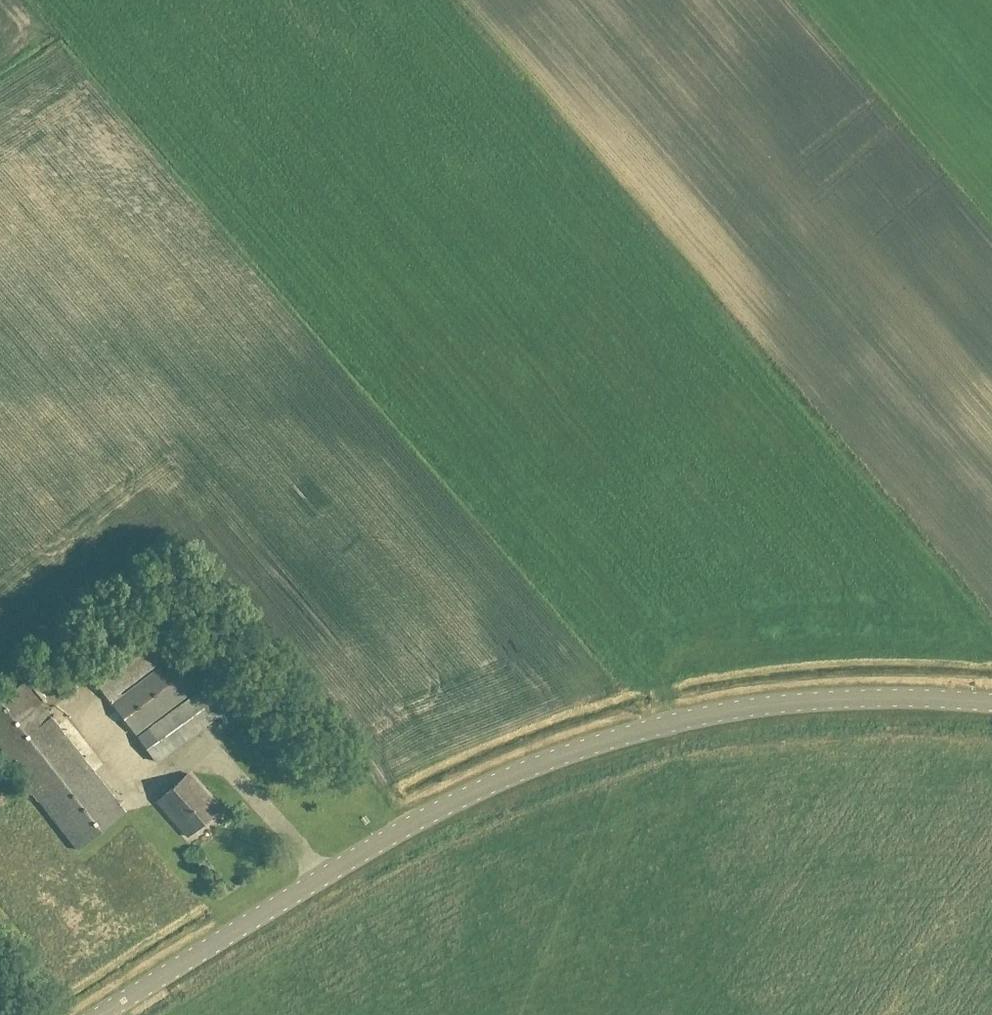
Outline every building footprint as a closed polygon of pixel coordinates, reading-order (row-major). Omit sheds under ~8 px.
[(134,737),(198,688),(174,657),(120,697),(119,694),(188,644),(163,612),(84,671),(134,737)] [(154,764),(247,697),(227,671),(135,738),(154,764)] [(124,814),(23,684),(0,702),(0,754),(76,852),(124,814)] [(187,838),(218,810),(188,775),(156,803),(187,838)]
